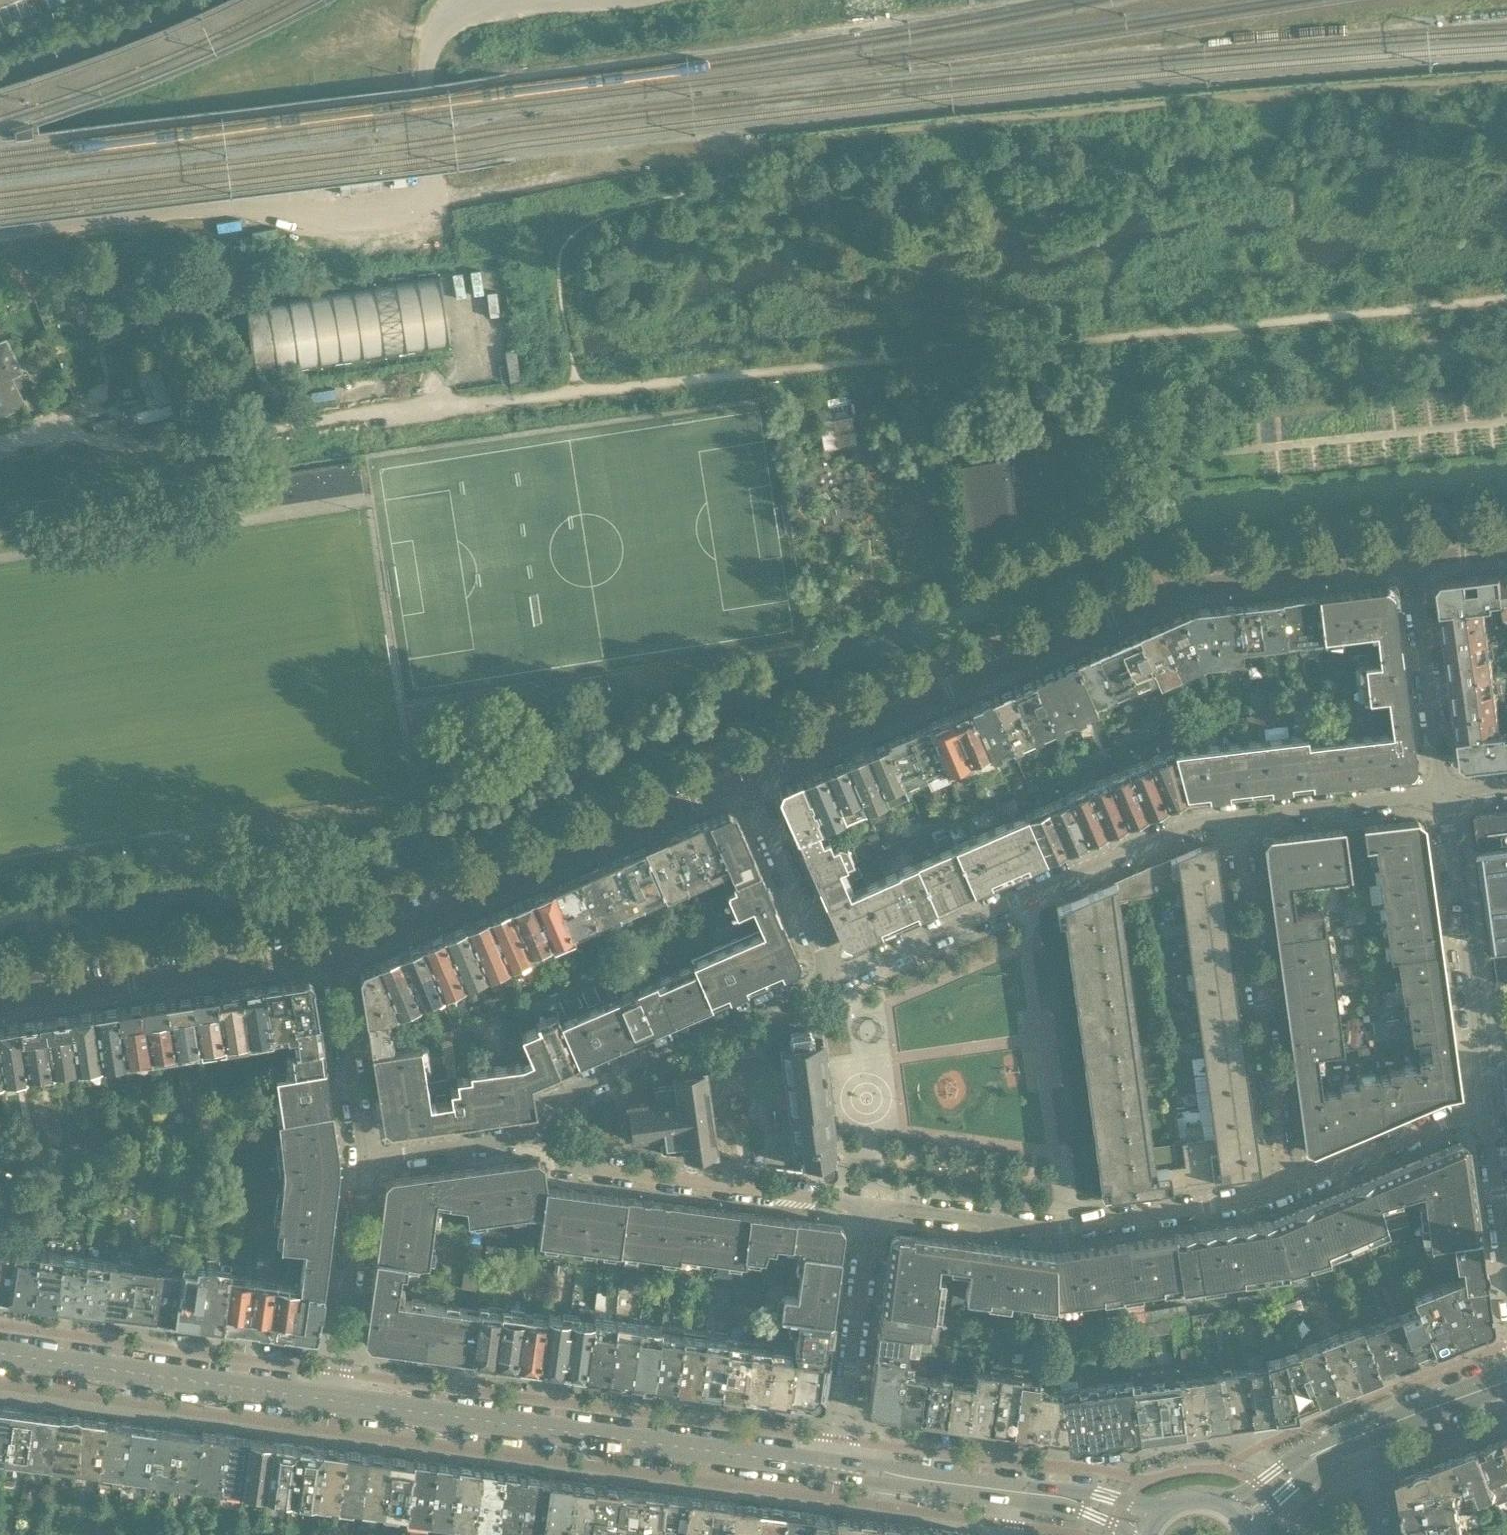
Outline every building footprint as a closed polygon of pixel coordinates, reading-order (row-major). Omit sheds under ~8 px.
[(450,344),(439,274),(245,304),(256,373),(303,366),(450,344)] [(0,340),(0,408),(20,398),(10,379),(8,374),(20,368),(5,338),(0,340)] [(510,350),(505,351),(507,365),(509,377),(510,380),(520,379),(515,349),(510,350)] [(25,373),(10,379),(20,398),(34,392),(25,373)] [(849,394),(830,396),(833,415),(821,417),(825,446),(856,442),(849,394)] [(1439,543),(1437,529),(1427,530),(1429,545),(1439,543)] [(1501,572),(1443,579),(1438,585),(1442,608),(1485,604),(1494,602),(1493,598),(1493,593),(1504,592),(1502,574),(1501,574),(1501,572)] [(1410,729),(1397,629),(1391,591),(1385,586),(1318,593),(1323,638),(1375,632),(1379,661),(1368,662),(1358,663),(1362,698),(1369,698),(1371,705),(1387,703),(1390,731),(1410,729)] [(1318,593),(1281,598),(1286,642),(1294,641),(1295,648),(1299,648),(1300,652),(1324,650),(1323,638),(1318,593)] [(1281,598),(1259,600),(1264,645),(1286,642),(1281,598)] [(1259,600),(1237,603),(1241,648),(1264,645),(1259,600)] [(1237,603),(1211,606),(1218,661),(1243,658),(1241,648),(1237,603)] [(1485,604),(1442,608),(1446,643),(1489,638),(1485,604)] [(1211,606),(1192,608),(1181,613),(1199,665),(1207,662),(1218,661),(1211,606)] [(1181,613),(1157,623),(1178,674),(1199,665),(1181,613)] [(1157,623),(1136,632),(1155,678),(1158,683),(1178,674),(1157,623)] [(1136,632),(1115,641),(1134,687),(1155,678),(1136,632)] [(1489,638),(1446,643),(1451,677),(1493,672),(1489,638)] [(1134,687),(1115,641),(1095,650),(1114,696),(1134,687)] [(1095,650),(1074,659),(1094,704),(1114,696),(1095,650)] [(1368,662),(1367,652),(1357,653),(1358,663),(1368,662)] [(1074,659),(1052,668),(1074,719),(1096,710),(1094,704),(1074,659)] [(1298,667),(1289,668),(1291,689),(1300,688),(1298,667)] [(1052,668),(1032,677),(1053,728),(1074,719),(1052,668)] [(1493,672),(1451,677),(1456,713),(1498,708),(1493,672)] [(1032,677),(1011,687),(1032,737),(1053,728),(1032,677)] [(1011,687),(990,695),(1012,746),(1032,737),(1011,687)] [(990,695),(970,704),(989,750),(991,755),(1012,746),(990,695)] [(1264,696),(1250,698),(1251,709),(1266,708),(1264,696)] [(1268,699),(1269,708),(1291,706),(1290,696),(1268,699)] [(1369,698),(1349,701),(1350,709),(1371,706),(1369,698)] [(1209,702),(1197,704),(1199,716),(1211,715),(1209,702)] [(970,704),(949,713),(970,764),(978,761),(976,756),(989,750),(970,704)] [(1309,708),(1279,712),(1281,724),(1310,721),(1309,708)] [(1498,708),(1456,713),(1459,735),(1501,730),(1498,708)] [(1380,732),(1378,710),(1368,711),(1370,733),(1380,732)] [(949,713),(926,723),(944,766),(946,769),(958,764),(961,768),(970,764),(949,713)] [(1270,713),(1246,716),(1248,728),(1272,725),(1270,713)] [(1237,717),(1207,721),(1209,733),(1239,729),(1237,717)] [(1194,722),(1182,724),(1183,736),(1195,735),(1194,722)] [(944,766),(926,723),(907,732),(924,775),(944,766)] [(1120,728),(1125,740),(1133,737),(1128,725),(1120,728)] [(1137,726),(1130,729),(1134,736),(1140,734),(1137,726)] [(1410,729),(1390,731),(1374,733),(1380,776),(1410,772),(1415,766),(1410,729)] [(1501,730),(1459,735),(1462,761),(1468,766),(1506,761),(1506,729),(1501,730)] [(924,775),(907,732),(886,740),(904,784),(906,789),(907,793),(929,784),(924,775)] [(1380,776),(1374,733),(1308,741),(1312,784),(1380,776)] [(1312,784),(1308,741),(1306,741),(1305,734),(1224,743),(1230,793),(1312,784)] [(1092,756),(1114,746),(1110,738),(1098,743),(1095,737),(1085,742),(1092,756)] [(771,753),(765,739),(756,743),(762,757),(771,753)] [(904,784),(886,740),(865,750),(886,798),(906,789),(904,784)] [(1091,756),(1085,743),(1071,749),(1077,763),(1091,756)] [(1224,743),(1184,748),(1173,749),(1186,798),(1230,793),(1224,743)] [(1172,747),(1145,759),(1165,807),(1186,798),(1173,749),(1172,747)] [(865,750),(843,759),(864,808),(886,798),(865,750)] [(843,759),(822,768),(843,817),(864,808),(843,759)] [(1165,807),(1145,759),(1124,768),(1145,816),(1165,807)] [(822,768),(801,777),(823,826),(843,817),(822,768)] [(1145,816),(1124,768),(1103,777),(1124,825),(1145,816)] [(1054,773),(1045,777),(1048,784),(1057,779),(1054,773)] [(801,777),(781,786),(778,793),(797,837),(817,829),(823,826),(801,777)] [(1124,825),(1103,777),(1084,785),(1104,834),(1124,825)] [(985,791),(982,793),(986,802),(1007,794),(1001,780),(984,788),(985,791)] [(1035,781),(1026,786),(1029,792),(1038,788),(1035,781)] [(1104,834),(1084,785),(1065,793),(1065,795),(1085,842),(1104,834)] [(1065,795),(1044,804),(1064,851),(1085,842),(1065,795)] [(1064,851),(1044,804),(1026,812),(1025,811),(1024,811),(1025,814),(1045,859),(1064,851)] [(938,806),(926,811),(931,823),(943,818),(941,812),(938,806)] [(950,808),(941,812),(943,818),(944,820),(954,816),(950,808)] [(1474,813),(1493,947),(1498,982),(1506,980),(1506,809),(1474,813)] [(727,810),(708,818),(729,866),(734,877),(758,867),(734,813),(727,810)] [(1025,814),(971,837),(990,883),(1045,859),(1025,814)] [(708,818),(686,827),(707,875),(729,866),(708,818)] [(1416,819),(1362,826),(1365,846),(1374,844),(1379,881),(1430,875),(1423,824),(1416,819)] [(686,827),(665,836),(686,884),(707,875),(686,827)] [(1361,827),(1355,828),(1358,848),(1364,847),(1361,827)] [(1343,828),(1284,835),(1290,883),(1349,876),(1343,828)] [(817,829),(797,837),(824,901),(842,893),(843,895),(849,892),(838,867),(853,861),(846,844),(837,843),(831,846),(828,837),(821,840),(817,829)] [(1347,850),(1353,849),(1351,829),(1345,829),(1347,850)] [(867,835),(875,852),(882,848),(875,831),(867,835)] [(1284,835),(1269,837),(1264,843),(1276,936),(1324,929),(1321,909),(1294,913),(1290,883),(1284,835)] [(665,836),(645,845),(665,893),(686,884),(665,836)] [(918,837),(907,842),(916,861),(927,856),(918,837)] [(971,837),(934,853),(915,861),(935,907),(990,883),(971,837)] [(1200,844),(1156,863),(1119,878),(1122,898),(1180,890),(1221,885),(1215,842),(1200,844)] [(645,845),(621,856),(641,903),(665,893),(645,845)] [(897,847),(875,857),(877,862),(899,853),(897,847)] [(621,856),(599,865),(619,913),(641,903),(621,856)] [(898,871),(861,887),(879,931),(935,907),(915,861),(897,869),(898,871)] [(599,865),(576,875),(596,923),(619,913),(599,865)] [(858,865),(850,868),(854,878),(861,875),(858,865)] [(798,960),(758,867),(734,877),(731,879),(733,884),(727,887),(726,891),(735,912),(751,905),(760,926),(782,974),(796,968),(798,960)] [(576,875),(553,885),(574,933),(596,923),(576,875)] [(1430,875),(1379,881),(1384,920),(1435,913),(1430,875)] [(1142,1079),(1118,898),(1122,898),(1119,878),(1056,905),(1058,923),(1064,922),(1101,1196),(1157,1188),(1157,1187),(1170,1186),(1170,1182),(1187,1180),(1184,1164),(1177,1165),(1176,1156),(1174,1142),(1171,1143),(1151,1146),(1145,1147),(1137,1088),(1139,1080),(1142,1079)] [(1340,884),(1342,901),(1352,900),(1350,882),(1340,884)] [(553,885),(532,894),(554,944),(575,935),(574,933),(553,885)] [(1221,885),(1180,890),(1182,905),(1223,900),(1221,885)] [(861,887),(849,892),(843,895),(842,893),(824,901),(842,941),(849,944),(879,931),(861,887)] [(702,904),(695,889),(690,891),(696,906),(702,904)] [(554,944),(532,894),(510,904),(531,954),(554,944)] [(1223,900),(1182,905),(1184,922),(1225,916),(1223,900)] [(1364,903),(1353,905),(1343,906),(1345,924),(1355,923),(1355,920),(1366,918),(1364,903)] [(531,954),(510,904),(486,914),(508,964),(511,971),(534,961),(531,954)] [(734,924),(754,915),(751,906),(730,915),(734,924)] [(1435,913),(1384,920),(1387,938),(1437,931),(1435,913)] [(486,914),(465,923),(487,973),(508,964),(486,914)] [(1225,916),(1184,922),(1187,938),(1227,933),(1225,916)] [(465,923),(442,933),(463,984),(487,973),(465,923)] [(690,956),(693,963),(711,1004),(782,974),(760,926),(690,956)] [(1324,929),(1276,936),(1285,997),(1334,990),(1326,929),(1324,929)] [(1437,931),(1387,938),(1390,958),(1396,957),(1402,997),(1406,996),(1446,991),(1437,931)] [(442,933),(420,943),(442,993),(463,984),(442,933)] [(1227,933),(1187,938),(1189,955),(1230,950),(1227,933)] [(420,943),(399,952),(421,1002),(442,993),(420,943)] [(1230,950),(1189,955),(1191,972),(1232,966),(1230,950)] [(399,952),(375,962),(398,1012),(421,1002),(399,952)] [(606,968),(617,992),(633,985),(623,961),(606,968)] [(375,962),(363,967),(359,974),(366,1018),(387,1015),(389,1016),(398,1012),(375,962)] [(693,963),(675,971),(693,1012),(711,1004),(693,963)] [(1232,966),(1191,972),(1193,989),(1234,983),(1232,966)] [(606,969),(549,994),(558,1014),(565,1011),(559,997),(563,995),(570,1010),(582,1004),(576,990),(580,988),(588,1005),(601,1000),(593,982),(602,979),(609,995),(616,992),(606,969)] [(675,971),(655,979),(673,1021),(693,1012),(675,971)] [(1369,1013),(1379,1011),(1374,975),(1364,977),(1369,1013)] [(306,978),(290,981),(295,1024),(318,1020),(313,983),(306,978)] [(655,979),(636,987),(654,1029),(673,1021),(655,979)] [(290,981),(266,984),(273,1036),(292,1033),(296,1032),(295,1024),(290,981)] [(1234,983),(1193,989),(1196,1005),(1236,1000),(1234,983)] [(266,984),(241,988),(248,1036),(262,1034),(263,1039),(273,1037),(273,1036),(266,984)] [(654,1029),(636,987),(619,995),(636,1037),(654,1029)] [(241,988),(217,992),(225,1041),(226,1047),(240,1045),(239,1042),(249,1041),(248,1036),(241,988)] [(1334,990),(1285,997),(1293,1056),(1316,1053),(1342,1049),(1334,990)] [(551,1001),(547,991),(539,995),(543,1004),(551,1001)] [(1451,1033),(1446,991),(1406,996),(1411,1039),(1423,1038),(1451,1033)] [(191,996),(199,1045),(199,1049),(209,1047),(208,1044),(225,1041),(217,992),(191,996)] [(534,997),(531,992),(523,996),(525,1001),(534,997)] [(619,995),(561,1020),(579,1061),(636,1037),(619,995)] [(191,996),(167,999),(174,1049),(175,1052),(184,1051),(184,1047),(199,1045),(191,996)] [(503,1012),(525,1002),(523,997),(501,1006),(503,1012)] [(167,999),(141,1003),(149,1052),(150,1056),(159,1055),(158,1051),(174,1049),(167,999)] [(1236,1000),(1196,1005),(1198,1022),(1239,1016),(1236,1000)] [(116,1007),(125,1058),(125,1060),(135,1058),(134,1055),(149,1052),(141,1003),(116,1007)] [(116,1007),(92,1011),(100,1061),(125,1058),(116,1007)] [(92,1011),(67,1014),(75,1064),(75,1065),(100,1061),(92,1011)] [(520,1033),(529,1053),(540,1078),(579,1061),(561,1020),(560,1020),(557,1012),(536,1021),(538,1025),(520,1033)] [(67,1014),(43,1018),(51,1071),(60,1070),(59,1066),(75,1064),(67,1014)] [(387,1015),(366,1018),(372,1051),(413,1045),(407,1030),(392,1032),(390,1017),(389,1016),(387,1015)] [(467,1016),(456,1021),(460,1029),(470,1025),(467,1016)] [(764,1044),(768,1067),(782,1065),(793,1141),(801,1139),(802,1149),(797,1149),(799,1163),(800,1163),(801,1170),(804,1170),(803,1171),(807,1171),(805,1161),(820,1159),(821,1166),(821,1167),(821,1168),(822,1169),(823,1170),(824,1171),(825,1172),(826,1172),(828,1172),(830,1172),(831,1171),(832,1171),(833,1170),(834,1169),(835,1168),(835,1167),(835,1165),(835,1164),(831,1135),(833,1135),(829,1103),(831,1102),(822,1036),(821,1036),(819,1026),(816,1026),(815,1018),(817,1018),(816,1016),(812,1017),(812,1018),(795,1020),(765,1033),(767,1043),(764,1044)] [(1239,1016),(1198,1022),(1200,1039),(1241,1033),(1239,1016)] [(43,1018),(18,1022),(25,1070),(41,1068),(42,1073),(51,1071),(43,1018)] [(318,1020),(295,1024),(296,1032),(292,1033),(294,1049),(322,1045),(318,1020)] [(0,1024),(0,1065),(2,1077),(26,1074),(25,1070),(18,1022),(0,1024)] [(1241,1033),(1200,1039),(1202,1056),(1243,1050),(1241,1033)] [(1459,1092),(1451,1033),(1423,1038),(1424,1042),(1410,1044),(1412,1058),(1417,1057),(1418,1065),(1423,1104),(1443,1096),(1459,1092)] [(759,1036),(739,1044),(741,1056),(761,1054),(759,1036)] [(430,1102),(424,1064),(421,1043),(413,1045),(372,1051),(383,1125),(390,1130),(433,1124),(430,1102)] [(332,1109),(322,1045),(294,1049),(290,1050),(292,1062),(293,1071),(276,1074),(282,1117),(332,1109)] [(1358,1058),(1370,1056),(1369,1046),(1357,1047),(1358,1058)] [(1243,1050),(1202,1056),(1205,1072),(1246,1067),(1243,1050)] [(522,1062),(489,1066),(496,1115),(530,1111),(535,1104),(531,1082),(540,1078),(529,1053),(521,1054),(522,1062)] [(1321,1092),(1316,1053),(1293,1056),(1305,1147),(1312,1151),(1363,1130),(1357,1082),(1338,1085),(1339,1090),(1321,1092)] [(1356,1077),(1357,1082),(1363,1130),(1423,1104),(1418,1065),(1388,1068),(1389,1075),(1377,1077),(1377,1074),(1356,1077)] [(496,1115),(489,1066),(469,1069),(470,1074),(456,1076),(457,1086),(450,1087),(451,1099),(430,1102),(433,1124),(496,1115)] [(1246,1067),(1205,1072),(1207,1089),(1248,1083),(1246,1067)] [(684,1156),(714,1152),(715,1151),(704,1069),(673,1073),(675,1083),(653,1086),(655,1100),(627,1103),(632,1138),(663,1134),(664,1142),(660,1143),(661,1152),(672,1154),(684,1152),(684,1156)] [(1248,1083),(1207,1089),(1209,1105),(1250,1100),(1248,1083)] [(1250,1100),(1209,1105),(1212,1122),(1252,1117),(1250,1100)] [(332,1109),(282,1117),(278,1117),(284,1168),(338,1173),(339,1170),(338,1150),(332,1109)] [(1178,1116),(1177,1116),(1178,1127),(1179,1127),(1186,1126),(1184,1115),(1178,1116)] [(1252,1117),(1212,1122),(1214,1137),(1254,1132),(1252,1117)] [(1254,1132),(1214,1137),(1181,1142),(1184,1164),(1187,1180),(1187,1183),(1260,1173),(1254,1132)] [(85,1140),(62,1143),(64,1156),(87,1153),(85,1140)] [(1473,1194),(1467,1146),(1459,1141),(1373,1177),(1386,1227),(1407,1221),(1400,1195),(1422,1189),(1423,1201),(1448,1198),(1473,1194)] [(115,1146),(90,1150),(92,1160),(116,1156),(115,1146)] [(537,1159),(521,1161),(528,1213),(541,1214),(546,1186),(543,1164),(537,1159)] [(521,1161),(461,1169),(466,1205),(467,1221),(528,1213),(521,1161)] [(331,1230),(338,1173),(284,1168),(277,1224),(282,1224),(331,1230)] [(391,1178),(386,1184),(384,1198),(436,1205),(436,1199),(449,1201),(449,1204),(466,1205),(461,1169),(391,1178)] [(1373,1177),(1354,1185),(1367,1235),(1368,1235),(1387,1229),(1386,1227),(1373,1177)] [(1354,1185),(1334,1194),(1347,1243),(1368,1237),(1368,1235),(1367,1235),(1354,1185)] [(585,1246),(592,1192),(546,1186),(541,1214),(542,1214),(538,1240),(585,1246)] [(618,1250),(625,1196),(592,1192),(585,1246),(618,1250)] [(1334,1194),(1275,1219),(1288,1267),(1308,1263),(1307,1260),(1328,1255),(1327,1251),(1348,1246),(1347,1243),(1334,1194)] [(1473,1194),(1448,1198),(1423,1201),(1429,1242),(1436,1242),(1479,1237),(1473,1194)] [(687,1204),(625,1196),(618,1250),(679,1258),(680,1254),(687,1204)] [(436,1205),(384,1198),(376,1258),(407,1262),(418,1264),(428,1263),(436,1205)] [(752,1213),(687,1204),(680,1254),(745,1263),(746,1255),(752,1213)] [(839,1224),(752,1213),(746,1255),(763,1257),(766,1249),(766,1247),(774,1248),(775,1243),(798,1245),(797,1252),(802,1252),(802,1253),(840,1257),(844,1230),(839,1224)] [(1273,1220),(1253,1223),(1261,1272),(1288,1267),(1275,1219),(1273,1220)] [(1253,1223),(1193,1232),(1200,1283),(1261,1274),(1261,1272),(1253,1223)] [(323,1290),(329,1250),(331,1230),(282,1224),(281,1245),(304,1247),(299,1285),(297,1284),(296,1287),(323,1290)] [(984,1296),(990,1244),(897,1232),(890,1237),(889,1249),(933,1255),(933,1260),(934,1260),(932,1275),(935,1275),(964,1279),(964,1281),(953,1279),(950,1304),(962,1306),(964,1293),(984,1296)] [(1193,1232),(1172,1235),(1179,1283),(1180,1287),(1200,1283),(1193,1232)] [(1172,1235),(1114,1244),(1121,1292),(1179,1283),(1172,1235)] [(1479,1237),(1436,1242),(1446,1266),(1461,1264),(1462,1276),(1464,1287),(1486,1284),(1479,1237)] [(461,1287),(475,1289),(482,1243),(468,1241),(461,1287)] [(0,1245),(0,1294),(6,1295),(13,1244),(3,1242),(2,1246),(0,1245)] [(38,1248),(13,1244),(6,1295),(30,1299),(38,1248)] [(518,1246),(500,1245),(500,1246),(486,1244),(484,1258),(498,1260),(516,1261),(518,1246)] [(1053,1300),(1054,1253),(990,1244),(984,1296),(1006,1299),(1006,1295),(1053,1300)] [(1121,1292),(1114,1244),(1055,1253),(1054,1253),(1053,1300),(1079,1298),(1121,1292)] [(62,1247),(62,1251),(54,1302),(78,1305),(86,1255),(87,1251),(62,1247)] [(62,1251),(38,1248),(30,1299),(54,1302),(62,1251)] [(933,1255),(889,1249),(881,1307),(929,1313),(935,1275),(932,1275),(934,1260),(933,1260),(933,1255)] [(834,1301),(840,1257),(802,1253),(796,1294),(834,1301)] [(101,1308),(109,1259),(86,1255),(78,1305),(101,1308)] [(398,1348),(404,1300),(397,1299),(401,1271),(405,1272),(407,1262),(376,1258),(365,1338),(370,1344),(398,1348)] [(124,1311),(131,1262),(109,1259),(101,1308),(124,1311)] [(196,1321),(204,1262),(180,1259),(179,1269),(178,1275),(172,1318),(196,1321)] [(1391,1260),(1380,1263),(1383,1271),(1394,1267),(1391,1260)] [(149,1315),(156,1266),(131,1262),(124,1311),(149,1315)] [(219,1324),(226,1274),(227,1265),(204,1262),(196,1321),(219,1324)] [(1379,1263),(1360,1271),(1363,1277),(1382,1269),(1379,1263)] [(172,1318),(178,1275),(179,1269),(156,1266),(149,1315),(172,1318)] [(629,1273),(628,1291),(642,1292),(644,1274),(629,1273)] [(243,1327),(250,1277),(226,1274),(219,1324),(243,1327)] [(1464,1287),(1462,1276),(1451,1280),(1472,1335),(1487,1329),(1491,1322),(1486,1284),(1464,1287)] [(274,1281),(250,1277),(243,1327),(266,1330),(274,1281)] [(1341,1278),(1328,1284),(1331,1291),(1344,1285),(1341,1278)] [(1472,1335),(1451,1280),(1432,1288),(1453,1342),(1472,1335)] [(297,1284),(274,1281),(266,1330),(290,1333),(296,1287),(297,1284)] [(597,1284),(595,1305),(602,1305),(604,1285),(597,1284)] [(714,1285),(712,1297),(729,1300),(731,1287),(714,1285)] [(323,1290),(296,1287),(290,1333),(311,1336),(318,1331),(323,1290)] [(1257,1292),(1237,1295),(1238,1307),(1243,1306),(1244,1315),(1256,1313),(1254,1304),(1271,1301),(1269,1288),(1256,1290),(1257,1292)] [(1453,1342),(1432,1288),(1414,1295),(1419,1309),(1434,1350),(1453,1342)] [(831,1322),(834,1301),(796,1294),(782,1292),(779,1314),(789,1316),(831,1322)] [(1309,1294),(1301,1297),(1303,1303),(1311,1299),(1309,1294)] [(1017,1324),(1021,1298),(1009,1296),(1006,1323),(1017,1324)] [(470,1357),(477,1309),(404,1300),(398,1348),(470,1357)] [(1034,1326),(1037,1307),(1038,1304),(1025,1302),(1022,1324),(1034,1326)] [(1289,1302),(1281,1304),(1284,1314),(1292,1311),(1289,1302)] [(486,1308),(478,1307),(477,1309),(470,1357),(493,1360),(500,1310),(501,1304),(487,1303),(486,1308)] [(1185,1303),(1144,1309),(1145,1321),(1186,1315),(1185,1303)] [(509,1311),(500,1310),(493,1360),(516,1363),(523,1313),(524,1307),(509,1306),(509,1311)] [(929,1313),(881,1307),(879,1327),(916,1332),(930,1333),(933,1314),(929,1313)] [(535,1314),(523,1313),(516,1363),(539,1366),(547,1312),(547,1310),(536,1308),(535,1314)] [(1144,1309),(1125,1312),(1127,1323),(1145,1321),(1144,1309)] [(1419,1309),(1399,1316),(1415,1357),(1434,1350),(1419,1309)] [(1213,1311),(1191,1314),(1193,1327),(1215,1324),(1213,1311)] [(569,1315),(547,1312),(539,1366),(562,1369),(569,1315)] [(1125,1312),(1105,1315),(1106,1326),(1127,1323),(1125,1312)] [(593,1318),(569,1315),(562,1369),(585,1372),(593,1318)] [(593,1316),(593,1318),(585,1372),(607,1375),(615,1319),(593,1316)] [(830,1333),(831,1322),(789,1316),(788,1328),(796,1329),(794,1343),(793,1354),(826,1359),(830,1333)] [(1399,1316),(1381,1323),(1397,1365),(1415,1357),(1399,1316)] [(637,1322),(615,1319),(607,1375),(630,1378),(637,1322)] [(1170,1319),(1156,1321),(1158,1333),(1171,1331),(1170,1319)] [(659,1326),(637,1322),(630,1378),(652,1381),(659,1328),(659,1326)] [(1139,1323),(1126,1325),(1128,1337),(1141,1335),(1139,1323)] [(1381,1323),(1363,1330),(1379,1372),(1397,1365),(1381,1323)] [(1361,1325),(1340,1334),(1358,1381),(1379,1372),(1363,1330),(1361,1325)] [(916,1332),(879,1327),(875,1354),(904,1358),(906,1344),(914,1345),(914,1341),(916,1332)] [(682,1331),(659,1328),(652,1381),(675,1384),(682,1331)] [(705,1334),(682,1331),(675,1384),(697,1387),(705,1334)] [(726,1337),(705,1334),(697,1387),(720,1390),(726,1337)] [(1358,1381),(1340,1334),(1319,1342),(1337,1389),(1358,1381)] [(727,1335),(726,1337),(720,1390),(742,1393),(749,1338),(727,1335)] [(943,1336),(942,1345),(954,1347),(955,1337),(943,1336)] [(772,1341),(749,1338),(742,1393),(765,1396),(772,1341)] [(794,1343),(772,1341),(765,1396),(787,1399),(794,1343)] [(1319,1342),(1296,1350),(1315,1398),(1337,1389),(1319,1342)] [(1197,1360),(1196,1349),(1195,1345),(1179,1347),(1181,1362),(1197,1360)] [(1265,1358),(1265,1365),(1270,1417),(1293,1414),(1296,1410),(1296,1405),(1315,1398),(1296,1350),(1265,1358)] [(1013,1351),(1011,1359),(1021,1361),(1023,1352),(1013,1351)] [(1028,1431),(1036,1378),(1036,1377),(1040,1354),(1023,1352),(1021,1361),(1011,1429),(1028,1431)] [(815,1403),(821,1398),(826,1359),(793,1354),(787,1399),(815,1403)] [(904,1358),(875,1354),(869,1403),(874,1411),(896,1414),(902,1368),(904,1358)] [(1174,1355),(1151,1357),(1152,1366),(1175,1364),(1174,1355)] [(1009,1372),(995,1370),(987,1426),(1011,1429),(1021,1361),(1011,1359),(1009,1372)] [(1265,1365),(1243,1367),(1249,1420),(1270,1417),(1265,1365)] [(987,1426),(995,1370),(972,1367),(971,1377),(962,1376),(961,1381),(947,1379),(941,1420),(987,1426)] [(1243,1367),(1221,1370),(1227,1423),(1249,1420),(1243,1367)] [(911,1369),(902,1368),(896,1414),(918,1417),(924,1375),(910,1373),(911,1369)] [(1227,1423),(1221,1370),(1199,1373),(1204,1426),(1227,1423)] [(937,1377),(924,1375),(918,1417),(941,1420),(947,1379),(948,1374),(938,1373),(937,1377)] [(1204,1426),(1199,1373),(1176,1376),(1182,1429),(1204,1426)] [(1176,1376),(1152,1379),(1158,1432),(1182,1429),(1176,1376)] [(1051,1380),(1036,1378),(1028,1431),(1065,1436),(1059,1388),(1050,1386),(1051,1380)] [(1129,1379),(1112,1381),(1120,1437),(1137,1435),(1130,1382),(1129,1379)] [(1152,1379),(1130,1382),(1137,1435),(1158,1432),(1152,1379)] [(1112,1381),(1094,1384),(1102,1440),(1120,1437),(1112,1381)] [(1094,1384),(1077,1386),(1084,1442),(1102,1440),(1094,1384)] [(1077,1386),(1059,1388),(1065,1436),(1066,1437),(1067,1445),(1084,1442),(1077,1386)] [(0,1407),(0,1457),(5,1458),(13,1409),(0,1407)] [(36,1412),(13,1409),(5,1458),(29,1461),(36,1412)] [(58,1415),(36,1412),(29,1461),(53,1465),(61,1415),(58,1414),(58,1415)] [(68,1416),(61,1415),(53,1465),(77,1468),(84,1418),(82,1417),(81,1417),(77,1414),(75,1414),(70,1415),(68,1415),(68,1416)] [(107,1421),(84,1418),(77,1468),(100,1471),(108,1420),(107,1420),(107,1421)] [(109,1420),(108,1420),(100,1471),(125,1475),(133,1425),(131,1425),(131,1424),(121,1422),(115,1419),(113,1419),(109,1420)] [(155,1428),(133,1425),(125,1475),(148,1478),(155,1428)] [(178,1431),(155,1428),(148,1478),(171,1481),(178,1431)] [(226,1434),(201,1430),(201,1434),(194,1485),(218,1488),(226,1434)] [(201,1434),(178,1431),(171,1481),(179,1483),(178,1490),(193,1492),(194,1485),(201,1434)] [(251,1437),(226,1434),(218,1488),(242,1491),(251,1437)] [(275,1440),(251,1437),(242,1491),(267,1495),(275,1440)] [(298,1444),(275,1440),(267,1495),(291,1498),(298,1444)] [(1477,1448),(1496,1496),(1497,1500),(1506,1495),(1506,1459),(1500,1440),(1477,1448)] [(323,1447),(298,1444),(291,1498),(316,1502),(323,1447)] [(346,1450),(323,1447),(316,1502),(339,1505),(346,1450)] [(1477,1448),(1459,1455),(1468,1481),(1473,1500),(1480,1497),(1482,1503),(1496,1496),(1477,1448)] [(369,1453),(346,1450),(339,1505),(361,1508),(369,1453)] [(393,1456),(369,1453),(361,1508),(385,1512),(393,1456)] [(1459,1455),(1404,1477),(1401,1481),(1404,1497),(1455,1489),(1454,1486),(1468,1481),(1459,1455)] [(413,1459),(393,1456),(385,1512),(407,1515),(413,1459)] [(435,1462),(413,1459),(407,1515),(406,1518),(428,1521),(435,1462)] [(457,1465),(435,1462),(428,1521),(451,1523),(457,1465)] [(480,1468),(457,1465),(451,1523),(473,1526),(480,1468)] [(503,1471),(480,1468),(473,1526),(496,1529),(503,1471)] [(526,1474),(503,1471),(496,1529),(519,1532),(526,1474)] [(547,1477),(526,1474),(519,1532),(541,1534),(542,1527),(547,1477)] [(570,1480),(547,1477),(542,1527),(564,1530),(570,1480)] [(594,1483),(570,1480),(564,1530),(587,1533),(594,1483)] [(594,1483),(587,1533),(599,1534),(610,1534),(616,1486),(594,1483)] [(616,1486),(610,1534),(634,1534),(640,1490),(616,1486)] [(1455,1489),(1404,1497),(1407,1518),(1458,1511),(1455,1489)] [(640,1490),(634,1534),(658,1534),(663,1493),(640,1490)] [(663,1493),(658,1534),(682,1534),(687,1496),(663,1493)] [(687,1496),(682,1534),(704,1534),(709,1499),(687,1496)] [(709,1499),(704,1534),(729,1534),(734,1502),(709,1499)] [(734,1502),(729,1534),(754,1534),(759,1505),(734,1502)] [(759,1505),(754,1534),(780,1534),(784,1509),(759,1505)] [(784,1509),(780,1534),(810,1534),(813,1512),(784,1509)] [(1407,1518),(1410,1534),(1448,1534),(1461,1533),(1458,1511),(1407,1518)] [(813,1512),(810,1534),(833,1534),(835,1515),(813,1512)] [(835,1515),(833,1534),(857,1534),(859,1518),(835,1515)] [(859,1518),(857,1534),(880,1534),(882,1521),(859,1518)] [(882,1521),(880,1534),(903,1534),(905,1524),(882,1521)] [(905,1524),(903,1534),(928,1534),(929,1527),(905,1524)] [(929,1527),(928,1534),(960,1534),(960,1531),(929,1527)]
